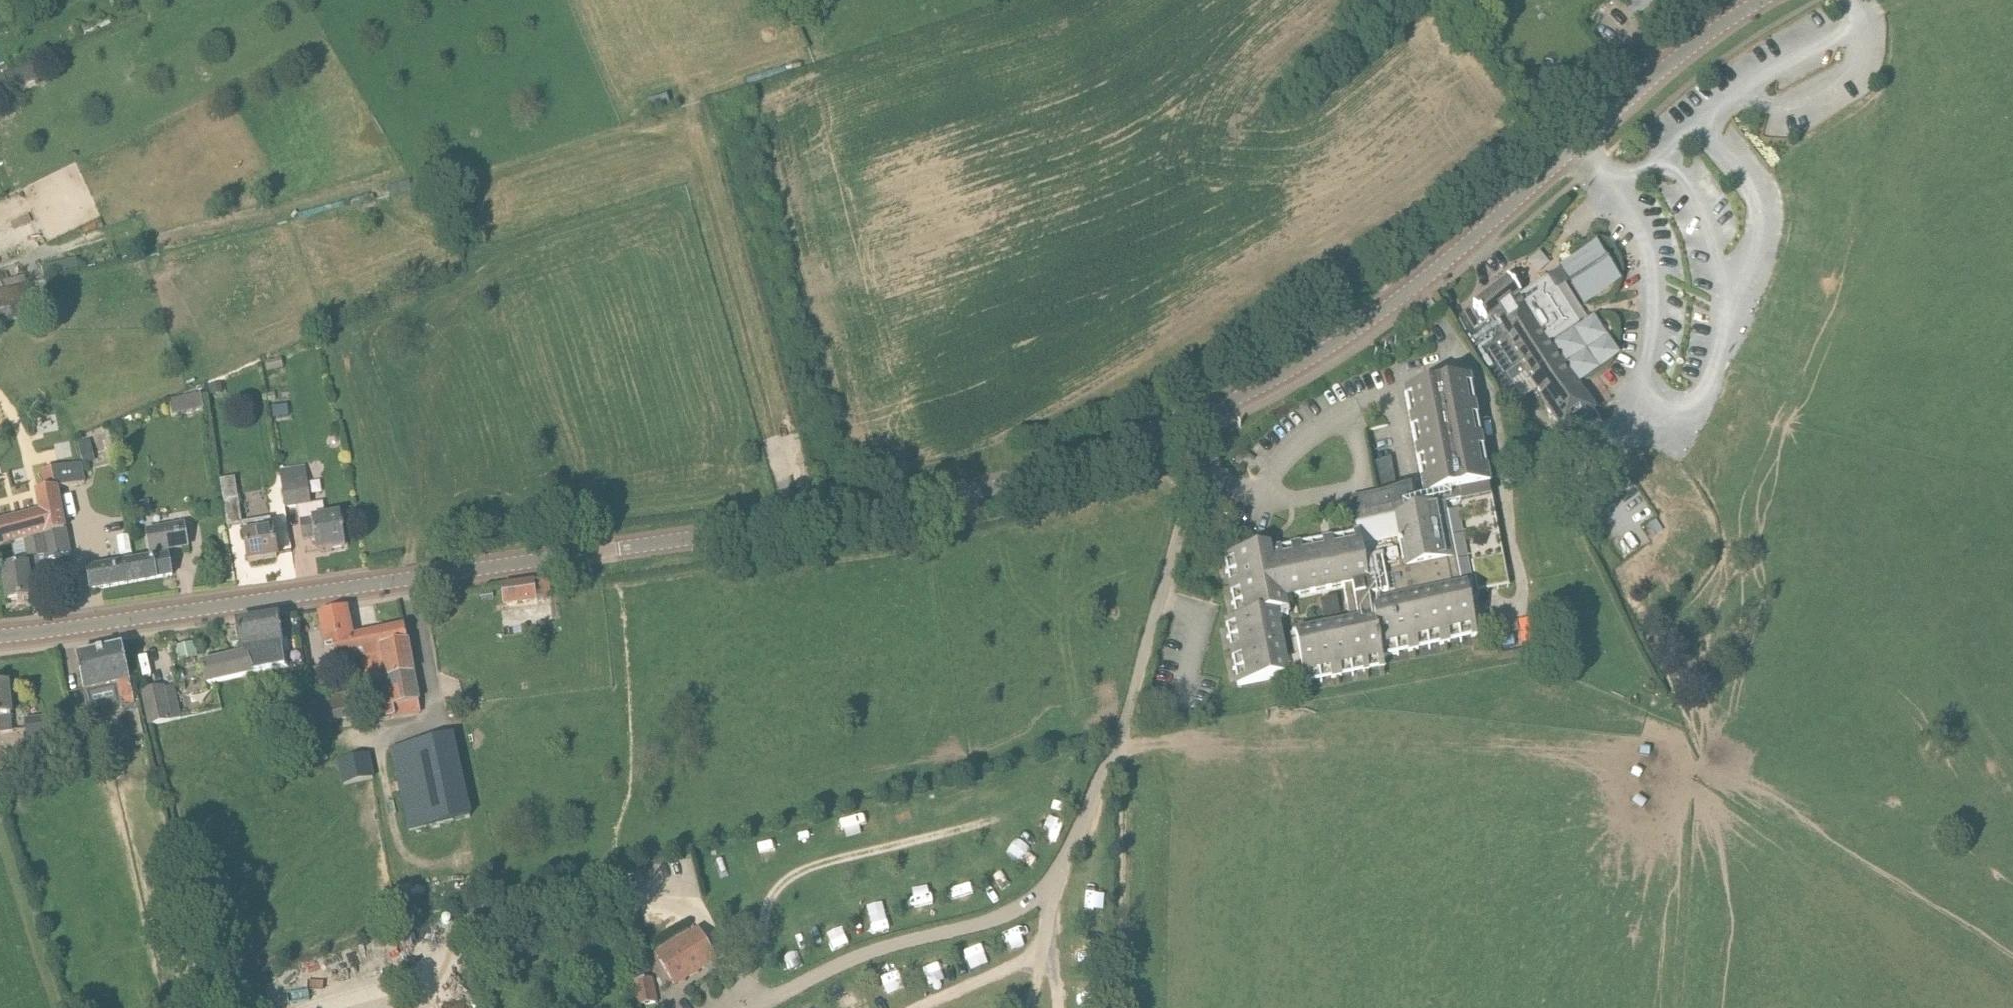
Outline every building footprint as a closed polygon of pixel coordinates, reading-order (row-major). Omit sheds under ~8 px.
[(0,78),(0,93),(9,89),(8,89),(4,76),(3,77),(0,78)] [(1528,267),(1515,275),(1523,288),(1536,279),(1528,267)] [(1474,306),(1484,319),(1480,322),(1481,324),(1474,330),(1465,315),(1455,322),(1465,337),(1502,392),(1513,385),(1514,384),(1512,380),(1523,373),(1533,388),(1550,413),(1551,412),(1564,432),(1596,411),(1583,391),(1584,390),(1553,346),(1556,346),(1557,341),(1556,339),(1578,325),(1556,289),(1568,281),(1561,270),(1521,295),(1508,279),(1474,306)] [(35,318),(29,286),(0,291),(0,325),(35,318)] [(283,368),(282,358),(266,360),(267,370),(283,368)] [(1471,600),(1480,598),(1511,592),(1492,493),(1471,380),(1406,392),(1425,495),(1414,497),(1411,481),(1351,492),(1358,529),(1271,545),(1270,543),(1225,551),(1237,614),(1225,616),(1237,680),(1291,671),(1280,613),(1290,611),(1287,596),(1345,585),(1351,615),(1295,626),(1305,680),(1385,665),(1383,652),(1477,634),(1471,600)] [(223,393),(222,383),(208,386),(210,395),(223,393)] [(204,409),(200,393),(169,398),(173,415),(204,409)] [(289,415),(287,404),(272,407),(274,418),(289,415)] [(95,461),(91,445),(79,448),(84,464),(95,461)] [(1378,459),(1381,483),(1398,481),(1394,457),(1378,459)] [(59,487),(85,481),(82,462),(40,471),(45,489),(34,491),(39,510),(0,521),(0,547),(30,540),(44,536),(41,521),(64,517),(59,487)] [(279,469),(281,483),(285,508),(298,506),(312,504),(308,479),(306,465),(279,469)] [(242,523),(237,489),(235,478),(220,480),(227,527),(244,525),(245,532),(244,532),(249,562),(277,557),(273,528),(272,528),(270,519),(242,523)] [(340,516),(325,519),(323,502),(312,504),(298,506),(303,539),(315,537),(317,551),(346,547),(340,516)] [(41,521),(44,536),(48,558),(71,554),(66,530),(64,517),(41,521)] [(173,576),(169,552),(190,549),(185,523),(154,528),(145,530),(150,557),(159,556),(159,558),(134,562),(138,582),(173,576)] [(48,558),(44,536),(30,540),(33,554),(46,553),(48,558)] [(90,590),(138,582),(134,562),(87,570),(90,590)] [(33,598),(30,578),(46,577),(45,564),(3,570),(8,601),(33,598)] [(550,599),(549,582),(502,587),(503,604),(550,599)] [(1342,615),(1339,598),(1324,602),(1327,618),(1342,615)] [(380,647),(407,641),(405,628),(352,639),(346,609),(319,615),(323,634),(326,647),(333,646),(336,664),(362,659),(381,656),(380,647)] [(286,666),(281,639),(278,619),(238,625),(241,646),(245,656),(246,655),(247,661),(251,660),(252,673),(254,673),(286,666)] [(414,674),(409,647),(407,641),(380,647),(381,656),(362,659),(365,676),(369,675),(377,720),(395,717),(421,714),(418,702),(421,702),(415,674),(414,674)] [(198,658),(194,643),(175,647),(178,662),(198,658)] [(246,655),(245,656),(241,646),(243,659),(204,665),(207,685),(254,675),(254,673),(252,673),(251,660),(247,661),(246,655)] [(131,685),(127,668),(123,649),(77,659),(85,695),(88,713),(135,702),(134,698),(131,685)] [(10,704),(7,684),(0,684),(0,733),(13,731),(11,716),(10,704)] [(181,718),(174,686),(165,687),(165,686),(141,691),(148,726),(181,718)] [(311,698),(312,723),(349,720),(347,696),(311,698)] [(46,716),(24,719),(28,754),(50,751),(46,716)] [(453,734),(390,749),(408,831),(471,816),(453,734)] [(374,777),(369,753),(337,760),(342,784),(374,777)] [(930,909),(928,888),(911,889),(913,910),(930,909)] [(887,910),(872,913),(876,930),(891,927),(887,910)] [(837,917),(821,922),(825,939),(842,934),(837,917)] [(659,956),(677,985),(706,966),(688,938),(659,956)] [(881,973),(887,991),(908,984),(902,966),(881,973)] [(656,1003),(653,986),(651,986),(648,968),(632,971),(634,981),(635,987),(639,1007),(656,1003)]
